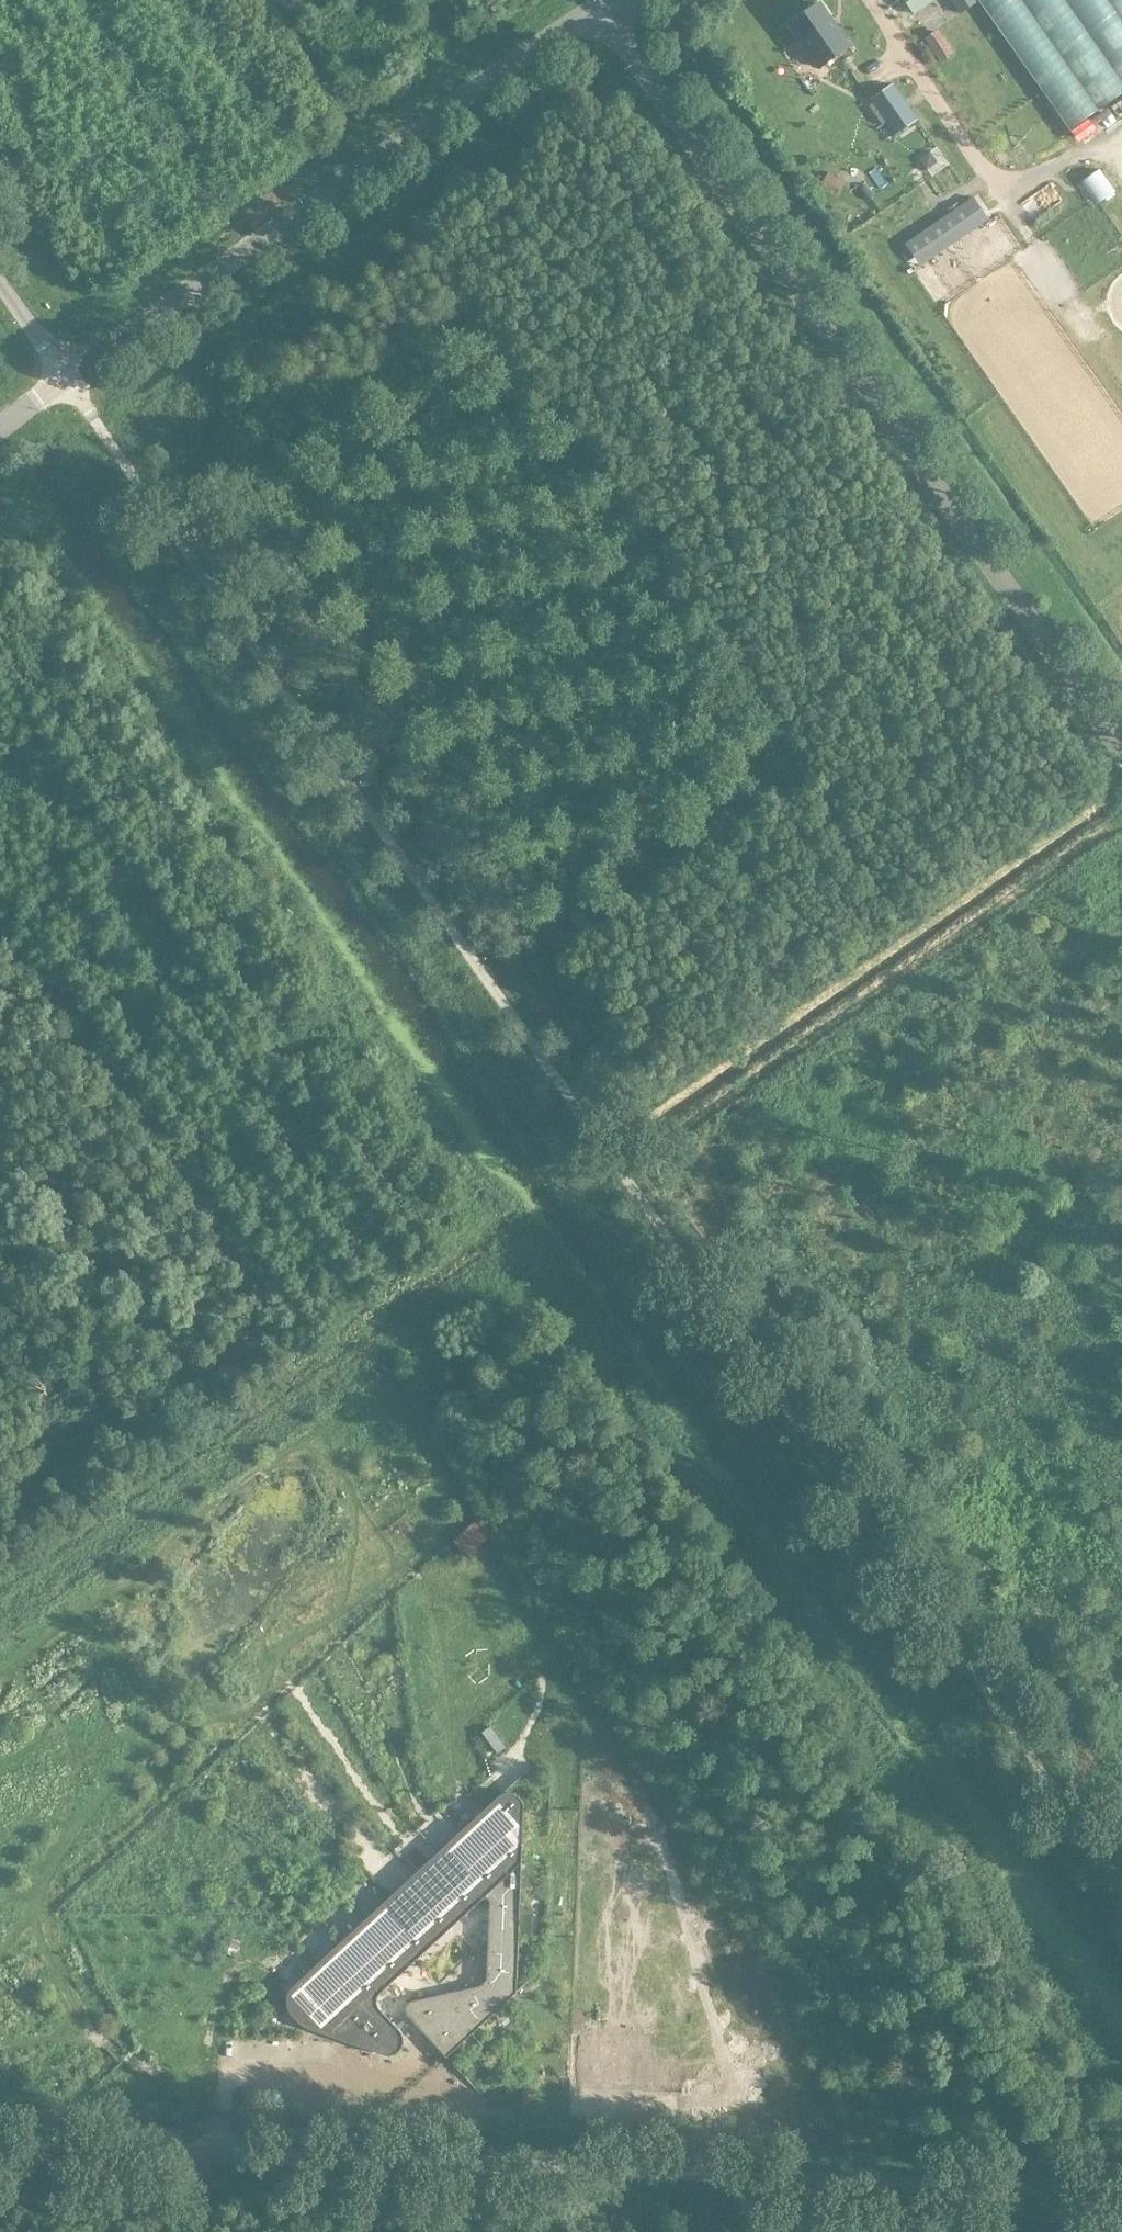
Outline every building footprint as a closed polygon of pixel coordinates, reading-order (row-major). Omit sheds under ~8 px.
[(914,14),(934,0),(904,0),(914,14)] [(1070,129),(1121,93),(1121,0),(979,0),(1070,129)] [(819,4),(789,26),(819,68),(849,47),(819,4)] [(938,30),(926,38),(942,61),(953,53),(938,30)] [(893,84),(872,99),(896,134),(918,119),(893,84)] [(924,157),(923,163),(928,169),(938,162),(931,152),(924,157)] [(517,1991),(524,1807),(524,1806),(523,1803),(523,1801),(522,1799),(521,1798),(519,1795),(518,1794),(515,1793),(514,1792),(511,1792),(508,1792),(506,1792),(505,1792),(502,1793),(500,1795),(498,1796),(462,1830),(465,1834),(297,1989),(295,1991),(295,1993),(293,1995),(293,1997),(293,1998),(293,2001),(293,2003),(293,2004),(293,2005),(295,2008),(296,2009),(297,2011),(305,2019),(384,2053),(387,2054),(388,2054),(390,2054),(391,2054),(393,2054),(396,2052),(398,2051),(399,2050),(401,2047),(402,2046),(402,2044),(403,2043),(403,2042),(403,2038),(403,2035),(403,2034),(402,2033),(401,2031),(400,2030),(380,2008),(379,2006),(378,2004),(377,2003),(377,2001),(377,2000),(377,1998),(378,1996),(378,1994),(380,1993),(381,1992),(482,1898),(484,1897),(485,1897),(487,1897),(488,1898),(489,1898),(489,1899),(490,1900),(490,1901),(487,1975),(487,1976),(486,1978),(486,1979),(485,1981),(484,1982),(482,1984),(480,1984),(478,1985),(411,2000),(409,2001),(407,2002),(406,2004),(406,2005),(405,2006),(405,2008),(405,2010),(406,2011),(406,2012),(407,2014),(446,2056),(517,1991)]
